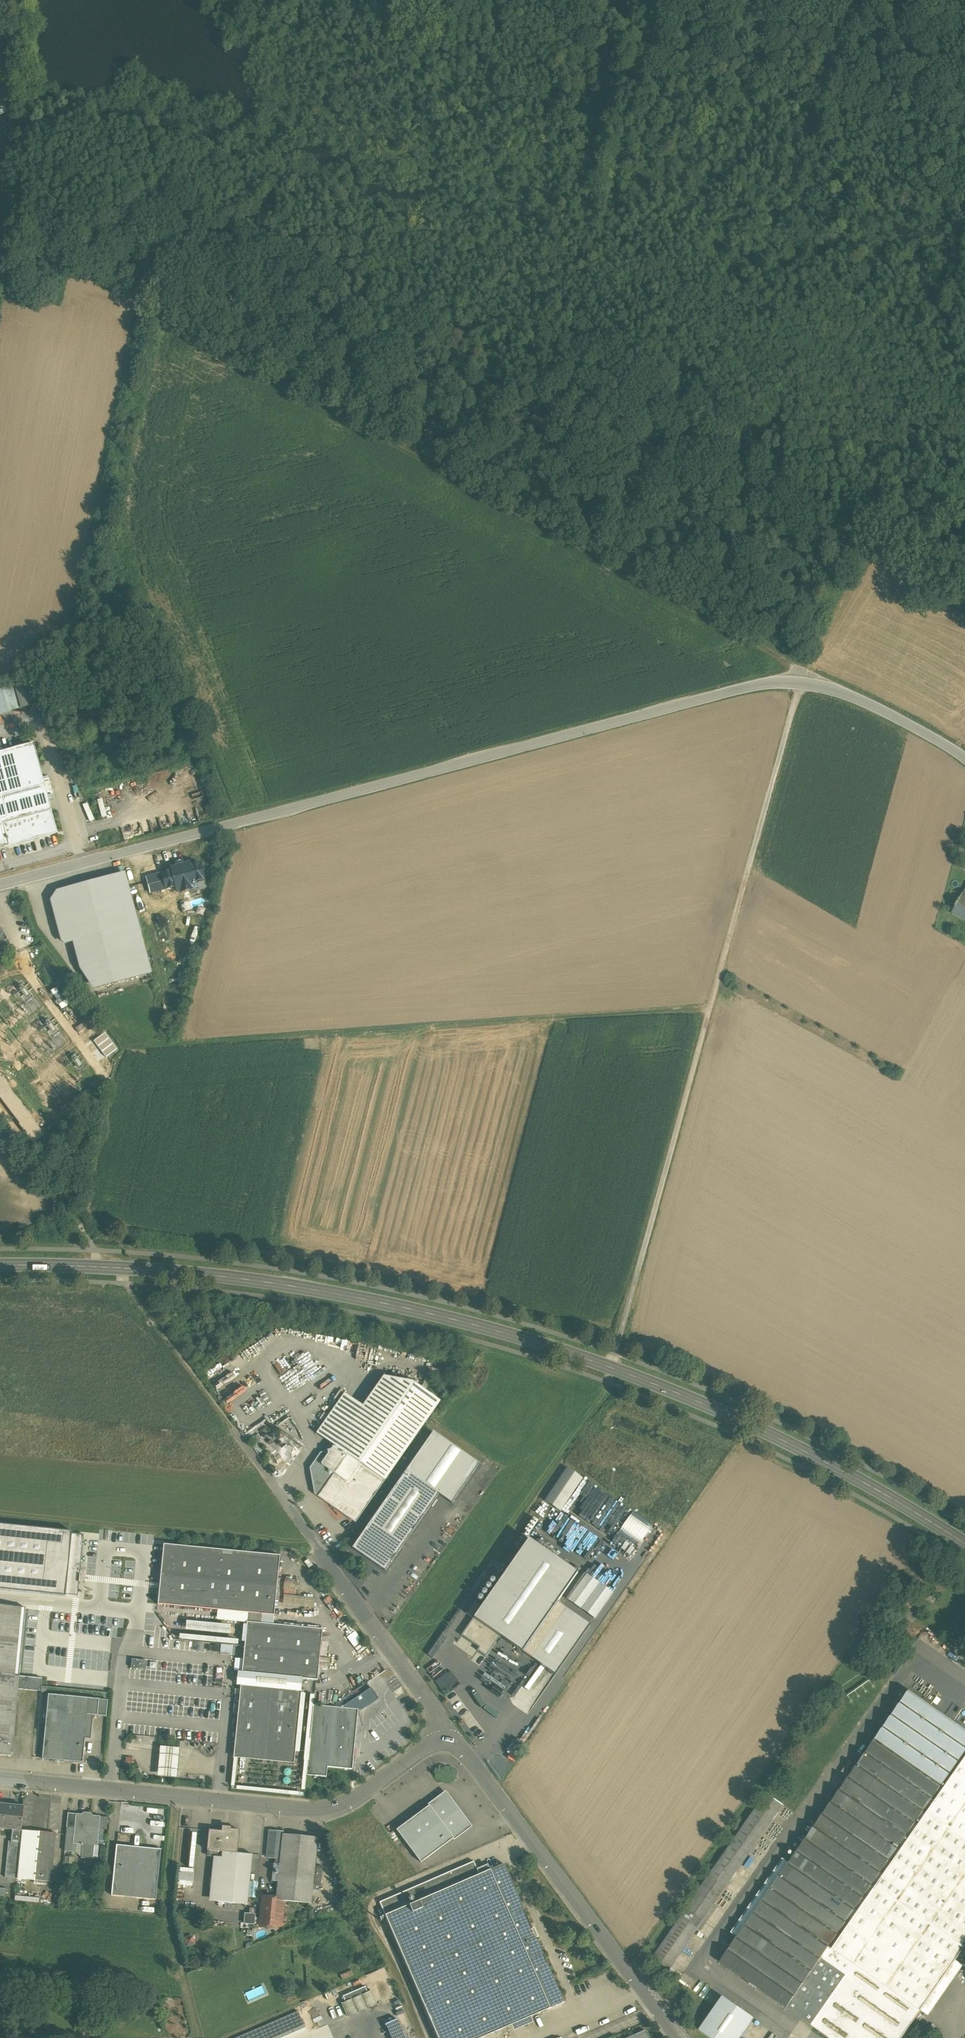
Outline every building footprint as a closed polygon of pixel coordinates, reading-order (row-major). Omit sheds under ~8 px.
[(0,690),(0,714),(21,709),(14,686),(0,690)] [(0,752),(0,848),(9,845),(3,823),(51,811),(33,743),(0,752)] [(116,784),(105,787),(110,806),(122,803),(116,784)] [(51,811),(3,823),(9,845),(57,833),(51,811)] [(172,872),(163,874),(166,889),(176,887),(177,893),(196,888),(195,882),(204,879),(200,864),(192,866),(192,864),(171,869),(172,872)] [(123,873),(48,893),(62,945),(73,942),(86,991),(151,974),(123,873)] [(166,889),(163,874),(147,878),(151,893),(166,889)] [(953,915),(964,921),(964,892),(953,915)] [(89,1020),(79,1027),(83,1033),(94,1026),(89,1020)] [(316,1433),(335,1446),(328,1455),(320,1457),(312,1467),(317,1492),(357,1520),(440,1402),(413,1383),(383,1377),(363,1406),(344,1394),(316,1433)] [(434,1428),(405,1471),(439,1494),(452,1503),(482,1460),(434,1428)] [(561,1477),(570,1484),(576,1478),(566,1470),(561,1477)] [(405,1471),(352,1548),(385,1571),(439,1494),(405,1471)] [(552,1540),(575,1506),(558,1495),(536,1529),(552,1540)] [(618,1531),(637,1545),(652,1526),(632,1511),(618,1531)] [(553,1541),(560,1545),(570,1531),(575,1535),(581,1526),(568,1518),(553,1541)] [(0,1525),(0,1590),(65,1597),(66,1594),(72,1534),(72,1532),(0,1525)] [(83,1535),(72,1534),(66,1594),(77,1595),(83,1535)] [(526,1540),(471,1619),(498,1638),(518,1652),(553,1602),(573,1573),(526,1540)] [(280,1556),(164,1544),(157,1605),(247,1614),(245,1642),(241,1673),(237,1673),(237,1685),(241,1685),(235,1746),(295,1752),(301,1691),(302,1679),(317,1681),(322,1630),(273,1625),(280,1556)] [(313,1566),(308,1559),(304,1562),(309,1568),(313,1566)] [(553,1602),(518,1652),(553,1676),(588,1626),(553,1602)] [(0,1606),(0,1755),(11,1756),(18,1689),(19,1676),(26,1608),(0,1606)] [(498,1638),(471,1619),(458,1638),(485,1656),(498,1638)] [(228,1637),(230,1624),(185,1620),(184,1631),(179,1630),(178,1639),(197,1641),(197,1650),(231,1653),(231,1643),(236,1644),(237,1638),(228,1637)] [(147,1661),(133,1659),(132,1668),(145,1670),(147,1661)] [(41,1691),(42,1678),(19,1676),(18,1689),(41,1691)] [(371,1688),(341,1708),(358,1710),(362,1710),(379,1699),(371,1688)] [(720,1962),(786,2008),(821,1958),(964,1752),(964,1729),(910,1691),(776,1882),(737,1937),(720,1962)] [(99,1700),(49,1695),(42,1759),(83,1763),(85,1740),(88,1715),(94,1716),(97,1716),(99,1700)] [(108,1701),(99,1700),(97,1716),(107,1717),(108,1701)] [(341,1708),(313,1705),(307,1775),(326,1777),(327,1767),(352,1770),(358,1710),(341,1708)] [(94,1716),(88,1715),(85,1740),(91,1740),(94,1716)] [(295,1752),(235,1746),(233,1758),(294,1764),(295,1752)] [(180,1749),(160,1747),(159,1757),(157,1777),(177,1778),(179,1759),(180,1749)] [(821,1958),(846,1975),(912,2022),(913,2022),(921,2010),(956,1960),(964,1947),(964,1752),(821,1958)] [(767,1793),(651,1958),(669,1971),(784,1805),(767,1793)] [(445,1794),(397,1830),(421,1863),(470,1827),(445,1794)] [(0,1805),(0,1829),(13,1830),(21,1831),(24,1807),(0,1805)] [(94,1816),(91,1814),(87,1813),(84,1815),(77,1815),(75,1829),(73,1844),(76,1844),(82,1845),(94,1846),(98,1847),(101,1817),(94,1816)] [(77,1815),(69,1814),(67,1828),(75,1829),(77,1815)] [(65,1851),(75,1852),(76,1844),(73,1844),(75,1829),(67,1828),(65,1851)] [(239,1831),(222,1829),(222,1832),(209,1831),(207,1851),(222,1852),(217,1902),(247,1905),(252,1855),(237,1853),(239,1831)] [(21,1831),(13,1830),(11,1842),(20,1843),(21,1831)] [(272,1830),(271,1831),(270,1832),(269,1833),(267,1857),(267,1858),(268,1858),(280,1859),(282,1834),(283,1834),(284,1831),(272,1830)] [(56,1834),(21,1831),(20,1843),(18,1860),(17,1879),(52,1882),(56,1834)] [(283,1834),(282,1834),(280,1859),(279,1864),(278,1875),(279,1875),(313,1878),(314,1878),(315,1866),(318,1837),(283,1834)] [(11,1842),(9,1842),(7,1859),(18,1860),(20,1843),(11,1842)] [(94,1846),(82,1845),(81,1858),(93,1859),(94,1846)] [(161,1850),(117,1846),(112,1896),(156,1900),(161,1850)] [(18,1860),(7,1859),(5,1878),(17,1879),(18,1860)] [(474,1861),(380,1902),(385,1915),(479,1875),(474,1861)] [(532,1929),(504,1864),(489,1870),(549,2009),(564,2003),(536,1937),(534,1938),(530,1929),(532,1929)] [(322,1867),(315,1866),(314,1878),(313,1878),(313,1886),(321,1886),(322,1867)] [(193,1884),(193,1867),(178,1867),(178,1884),(193,1884)] [(385,1915),(438,2037),(482,2037),(549,2009),(489,1870),(479,1875),(385,1915)] [(313,1878),(279,1875),(278,1882),(277,1882),(276,1899),(275,1901),(285,1902),(311,1904),(313,1886),(313,1878)] [(769,1877),(731,1933),(737,1937),(776,1882),(769,1877)] [(276,1899),(273,1899),(263,1898),(260,1926),(270,1927),(270,1922),(279,1923),(280,1915),(283,1916),(285,1902),(275,1901),(276,1899)] [(243,1923),(254,1923),(254,1913),(244,1912),(243,1923)] [(185,1946),(195,1943),(192,1934),(183,1937),(185,1946)] [(821,1958),(786,2008),(811,2025),(846,1975),(821,1958)] [(956,1960),(921,2010),(928,2015),(963,1965),(956,1960)] [(846,1975),(811,2025),(829,2037),(901,2037),(912,2022),(846,1975)] [(365,1986),(343,1996),(345,2002),(367,1992),(365,1986)] [(345,2002),(341,2003),(347,2016),(377,2003),(371,1990),(367,1992),(345,2002)] [(723,1997),(699,2030),(710,2037),(740,2037),(754,2018),(723,1997)] [(299,2029),(305,2026),(298,2012),(293,2015),(299,2029)] [(294,2031),(299,2029),(293,2015),(287,2017),(294,2031)] [(288,2033),(294,2031),(287,2017),(282,2019),(288,2033)] [(283,2036),(288,2033),(282,2019),(276,2022),(283,2036)] [(397,2019),(390,2022),(385,2024),(392,2037),(405,2037),(397,2019)] [(283,2036),(276,2022),(271,2024),(277,2037),(278,2037),(283,2036)] [(271,2024),(266,2027),(271,2037),(277,2037),(271,2024)] [(266,2027),(260,2029),(264,2037),(271,2037),(266,2027)] [(260,2029),(255,2031),(258,2037),(264,2037),(260,2029)]
